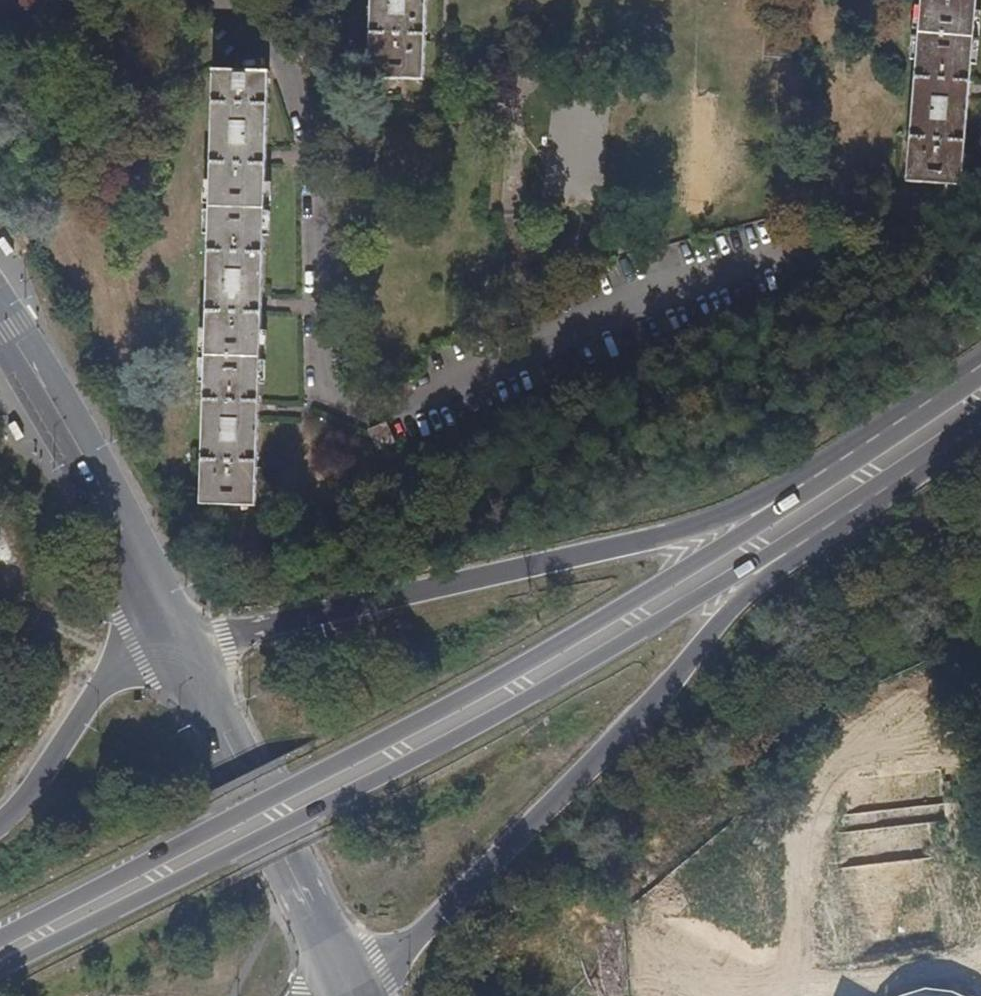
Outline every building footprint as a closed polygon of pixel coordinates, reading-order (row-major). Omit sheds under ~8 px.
[(427,0),(371,0),(368,76),(423,79),(425,77),(427,0)] [(969,0),(912,0),(896,186),(952,190),(969,0)] [(256,505),(268,71),(212,69),(200,503),(256,505)] [(397,442),(394,438),(386,422),(370,430),(377,446),(379,451),(397,442)] [(955,993),(928,986),(906,995),(964,995),(955,993)]
